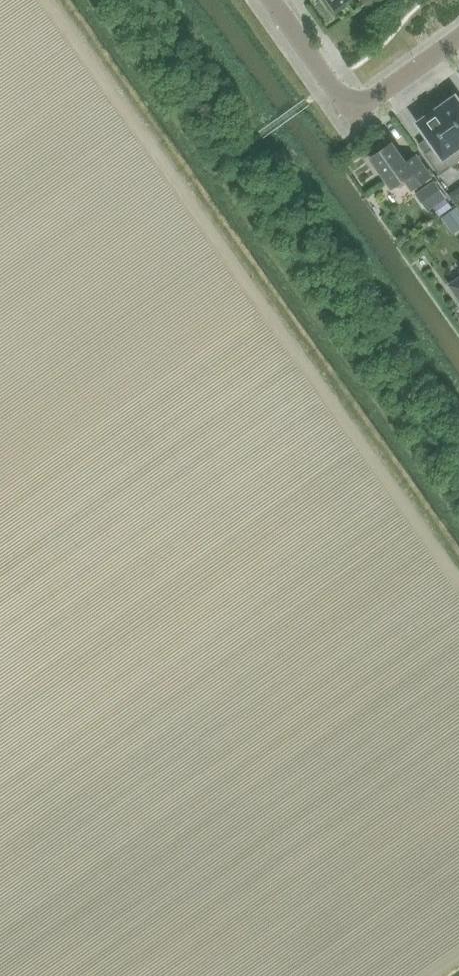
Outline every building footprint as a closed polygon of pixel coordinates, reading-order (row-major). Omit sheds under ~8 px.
[(437,110),(458,141),(458,102),(455,97),(437,110)] [(418,123),(435,146),(425,154),(439,174),(458,160),(458,141),(437,110),(418,123)] [(391,142),(370,157),(392,188),(404,179),(412,190),(430,176),(415,155),(406,162),(391,142)]
